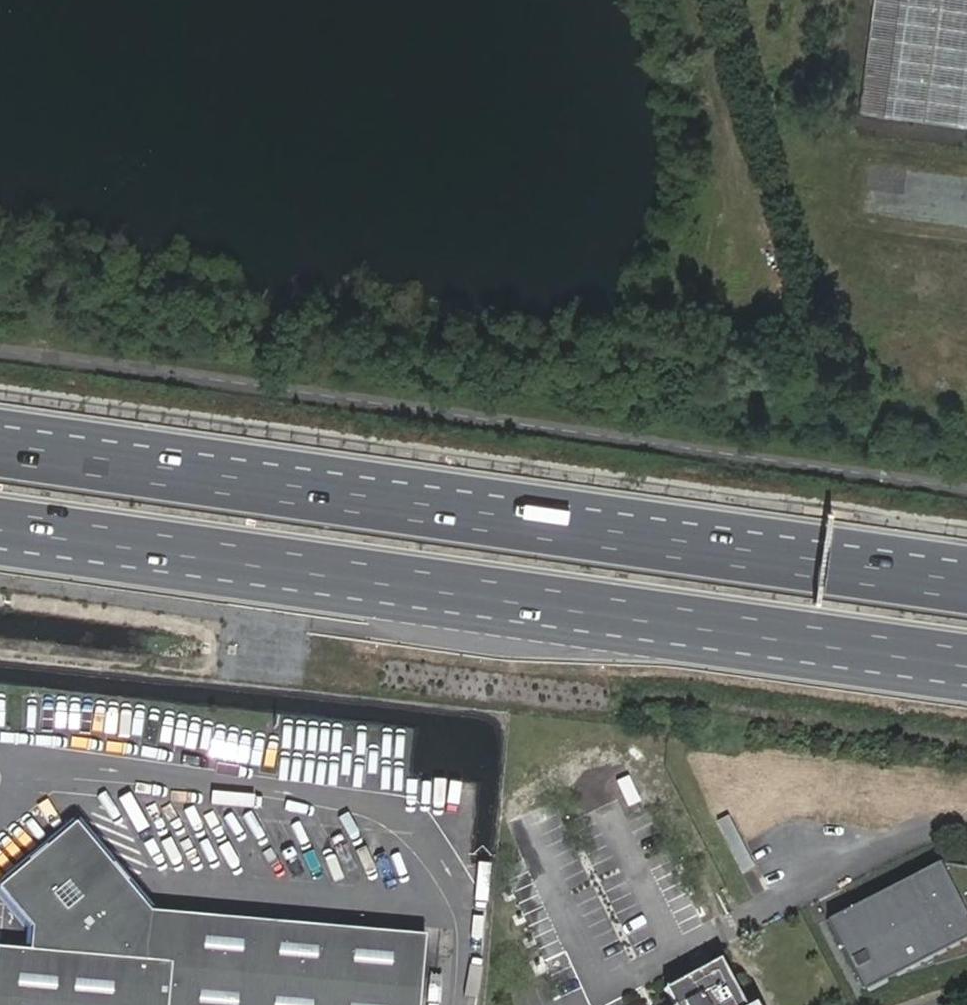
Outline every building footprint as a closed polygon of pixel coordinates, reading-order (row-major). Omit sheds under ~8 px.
[(864,122),(966,132),(966,0),(876,0),(864,122)] [(425,934),(151,910),(78,823),(2,887),(32,925),(30,950),(0,947),(0,1004),(419,1004),(425,934)] [(966,956),(966,866),(940,862),(828,919),(864,990),(966,956)] [(715,959),(661,988),(670,1004),(741,1004),(715,959)]
